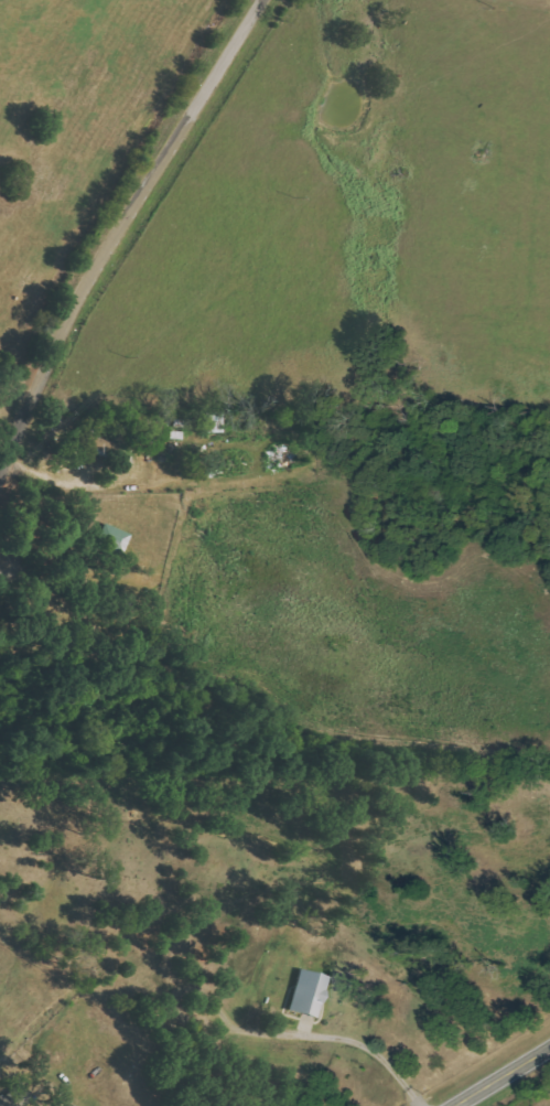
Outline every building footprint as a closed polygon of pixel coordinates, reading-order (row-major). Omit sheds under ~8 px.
[(122,554),(130,534),(104,524),(96,544),(122,554)] [(288,1012),(317,1019),(327,977),(298,970),(288,1012)] [(33,1101),(20,1082),(0,1096),(0,1105),(25,1105),(33,1101)]
